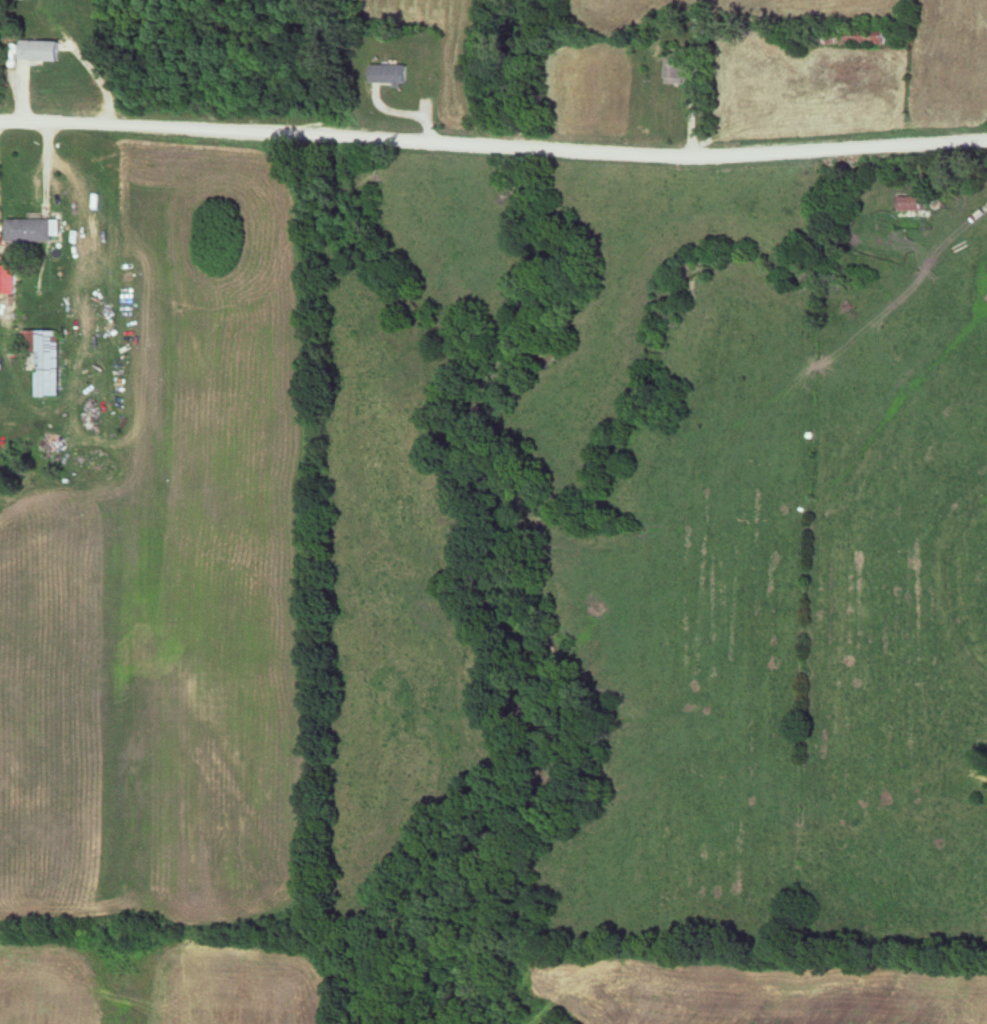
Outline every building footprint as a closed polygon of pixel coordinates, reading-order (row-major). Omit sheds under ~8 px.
[(60,40),(21,40),(21,60),(60,60),(60,40)] [(684,57),(665,57),(665,83),(684,83),(684,57)] [(404,65),(369,65),(369,83),(404,83),(404,65)] [(897,211),(925,211),(925,196),(897,196),(897,211)] [(10,241),(58,241),(58,219),(10,219),(10,241)] [(39,351),(39,399),(61,399),(62,330),(27,330),(27,351),(39,351)]
